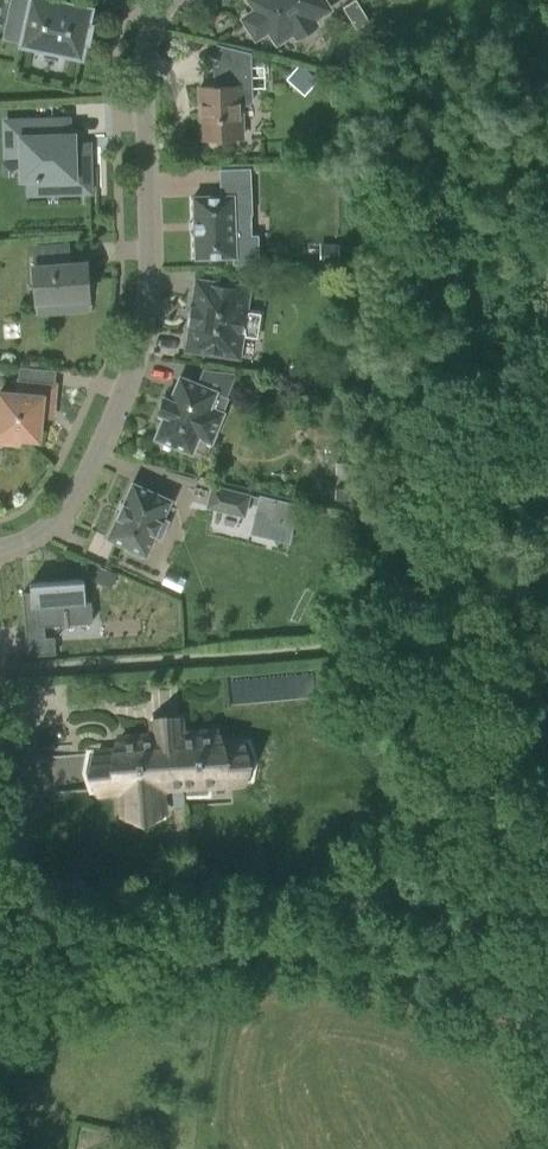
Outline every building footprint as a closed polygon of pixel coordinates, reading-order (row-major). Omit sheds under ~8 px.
[(82,57),(86,40),(88,40),(92,24),(89,23),(93,6),(64,0),(30,0),(21,44),(82,57)] [(324,0),(251,0),(257,10),(244,18),(256,37),(286,18),(297,35),(315,24),(313,19),(330,9),(324,0)] [(356,27),(368,19),(356,0),(355,0),(344,7),(356,27)] [(253,104),(251,64),(214,65),(215,86),(200,86),(202,138),(242,137),(241,105),(253,104)] [(23,177),(68,176),(69,191),(89,190),(88,152),(73,152),(73,135),(68,135),(67,120),(7,122),(7,143),(22,142),(23,177)] [(247,234),(246,213),(251,213),(250,182),(222,183),(222,195),(194,196),(196,258),(233,257),(233,262),(260,261),(258,234),(247,234)] [(37,266),(35,266),(37,300),(55,298),(56,310),(75,309),(74,297),(89,296),(86,262),(66,264),(64,246),(36,248),(37,266)] [(197,280),(193,305),(190,304),(187,323),(190,324),(187,349),(239,357),(243,334),(257,336),(260,313),(246,310),(250,287),(197,280)] [(171,399),(165,396),(158,412),(165,414),(156,437),(192,452),(198,436),(212,441),(224,412),(222,411),(228,397),(216,393),(217,391),(180,376),(171,399)] [(19,443),(20,436),(39,438),(41,408),(52,409),(55,385),(18,381),(17,393),(0,391),(0,393),(0,441),(19,443)] [(108,536),(146,554),(154,536),(161,539),(170,520),(163,517),(171,499),(133,482),(108,536)] [(251,493),(211,482),(205,505),(245,516),(251,493)] [(259,496),(253,519),(292,528),(297,505),(259,496)] [(86,601),(84,579),(30,583),(31,591),(23,592),(27,655),(56,653),(55,636),(46,637),(45,621),(65,619),(65,628),(69,627),(69,623),(93,621),(91,600),(86,601)] [(207,781),(207,782),(244,780),(242,741),(218,743),(217,731),(181,734),(180,724),(154,726),(155,736),(119,739),(120,750),(96,752),(99,790),(123,788),(125,813),(163,810),(161,774),(212,770),(212,776),(209,776),(209,781),(207,781)]
